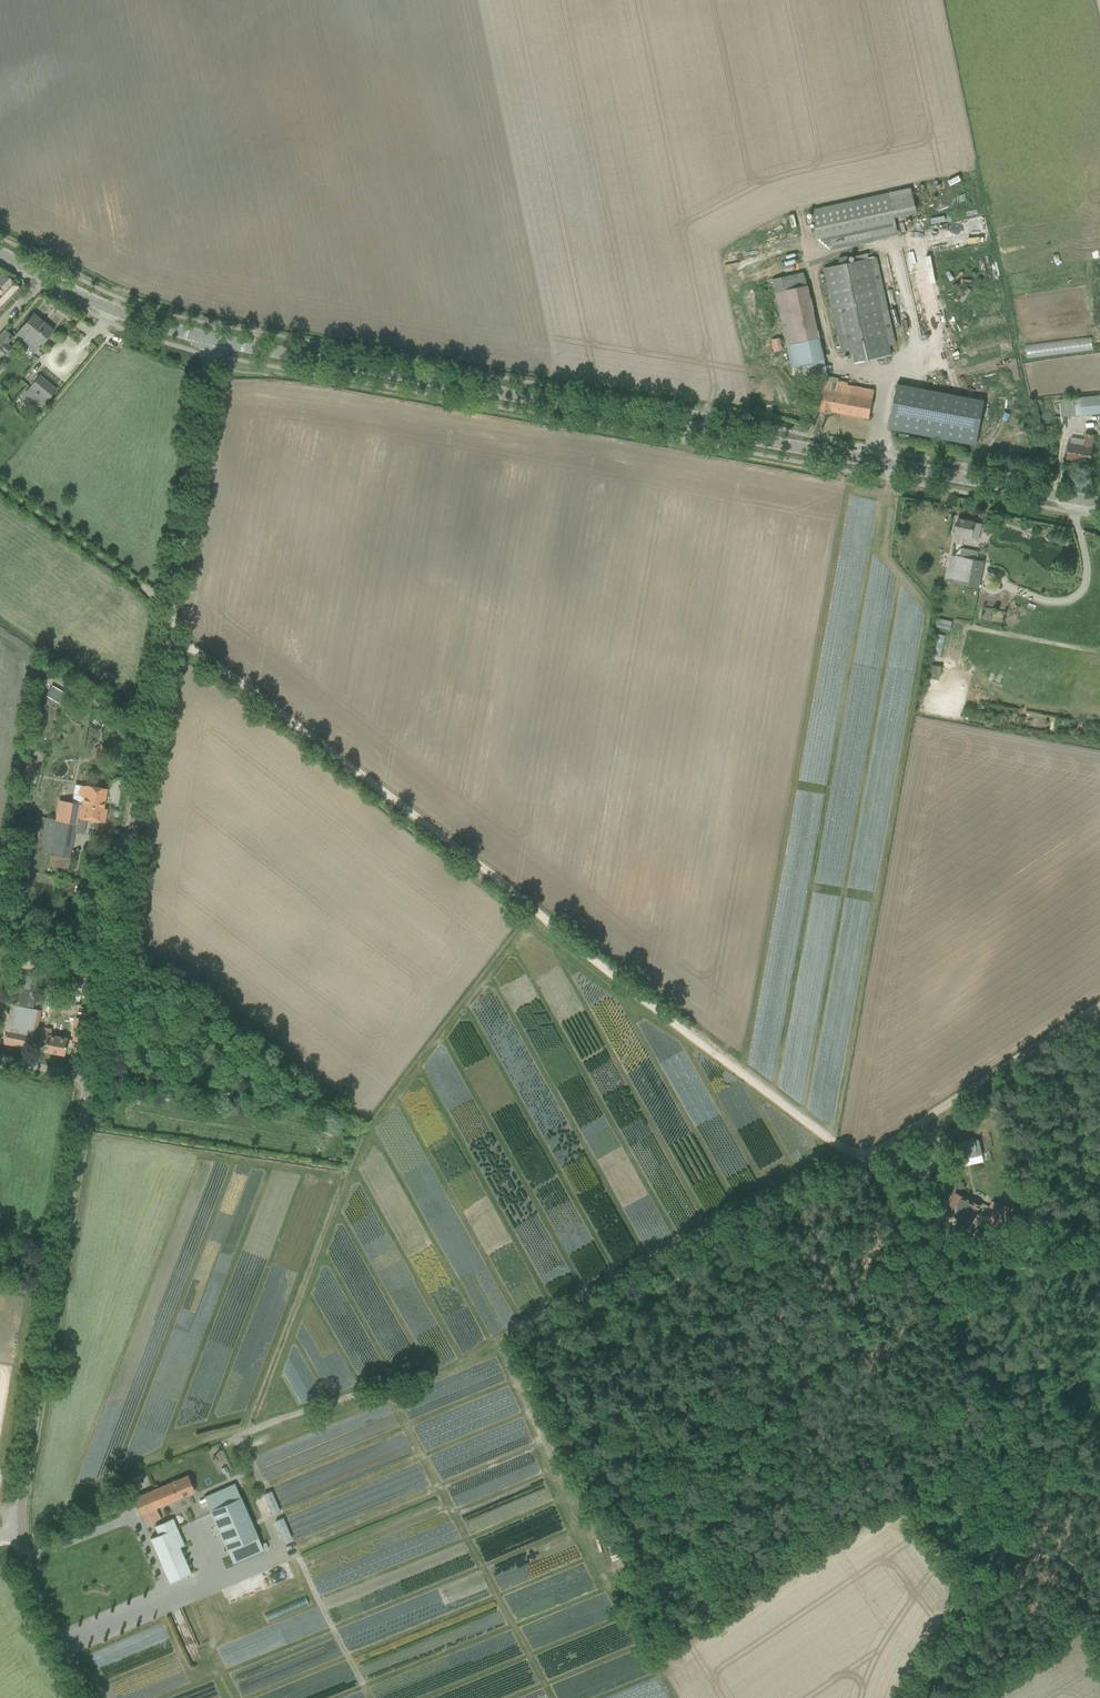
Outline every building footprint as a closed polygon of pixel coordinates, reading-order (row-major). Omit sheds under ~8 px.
[(818,238),(895,222),(889,193),(811,210),(818,238)] [(823,269),(843,356),(889,346),(869,259),(848,263),(846,257),(838,259),(839,265),(823,269)] [(826,367),(820,338),(803,273),(772,279),(790,367),(802,365),(805,379),(823,375),(821,368),(826,367)] [(20,289),(7,276),(5,278),(1,274),(0,276),(0,309),(20,289)] [(1066,320),(1077,320),(1077,311),(1066,312),(1066,320)] [(54,331),(33,313),(14,336),(21,341),(27,333),(41,345),(54,331)] [(0,351),(12,337),(5,331),(0,338),(0,351)] [(38,394),(46,401),(56,390),(39,375),(29,387),(36,393),(35,394),(37,395),(38,394)] [(822,381),(817,409),(869,418),(874,390),(847,386),(847,383),(837,381),(837,384),(822,381)] [(976,445),(984,401),(897,385),(888,428),(976,445)] [(1061,418),(1099,414),(1099,396),(1059,400),(1061,418)] [(993,444),(1003,424),(996,421),(991,431),(993,432),(988,442),(993,444)] [(1091,448),(1094,436),(1085,434),(1083,447),(1069,444),(1066,459),(1089,463),(1092,448),(1091,448)] [(953,527),(952,532),(955,534),(953,543),(961,545),(962,545),(964,534),(971,535),(970,540),(978,542),(979,535),(981,524),(974,522),(958,519),(956,527),(953,527)] [(951,555),(946,581),(977,588),(983,562),(976,561),(978,553),(960,550),(956,554),(955,556),(951,555)] [(937,618),(936,626),(950,628),(951,621),(937,618)] [(949,637),(945,663),(953,665),(957,638),(949,637)] [(58,702),(63,693),(52,686),(46,695),(58,702)] [(98,742),(91,749),(95,754),(102,747),(98,742)] [(21,775),(22,775),(28,777),(31,777),(35,760),(26,758),(21,775)] [(20,781),(27,783),(28,777),(22,775),(20,781)] [(102,808),(106,789),(85,785),(81,803),(102,808)] [(56,821),(75,824),(76,817),(104,822),(106,809),(102,808),(81,803),(78,803),(59,800),(55,820),(56,820),(56,821)] [(3,1043),(33,1049),(40,1011),(10,1005),(3,1043)] [(75,1014),(70,1040),(82,1042),(87,1016),(75,1014)] [(41,1026),(38,1044),(45,1045),(43,1051),(63,1055),(66,1039),(50,1036),(51,1028),(41,1026)] [(959,1144),(964,1159),(983,1153),(978,1138),(959,1144)] [(920,1167),(923,1172),(929,1168),(926,1164),(931,1161),(931,1163),(934,1161),(933,1160),(936,1158),(932,1152),(929,1154),(926,1150),(912,1158),(914,1161),(915,1160),(920,1168),(920,1167)] [(976,1213),(980,1205),(971,1201),(955,1193),(946,1213),(956,1218),(970,1225),(976,1213)] [(992,1201),(985,1220),(1003,1227),(1010,1208),(992,1201)] [(981,1242),(989,1247),(998,1241),(985,1234),(981,1242)] [(441,1382),(445,1395),(457,1391),(453,1379),(441,1382)] [(132,1499),(144,1525),(145,1525),(145,1524),(160,1518),(155,1509),(194,1492),(187,1476),(133,1499),(133,1498),(132,1499)] [(236,1485),(205,1498),(233,1565),(264,1552),(263,1550),(261,1545),(236,1485)] [(263,1492),(270,1514),(279,1511),(272,1489),(263,1492)] [(283,1540),(292,1537),(283,1516),(274,1520),(283,1540)] [(191,1573),(180,1547),(184,1545),(173,1518),(155,1526),(158,1535),(150,1538),(169,1583),(191,1573)]
